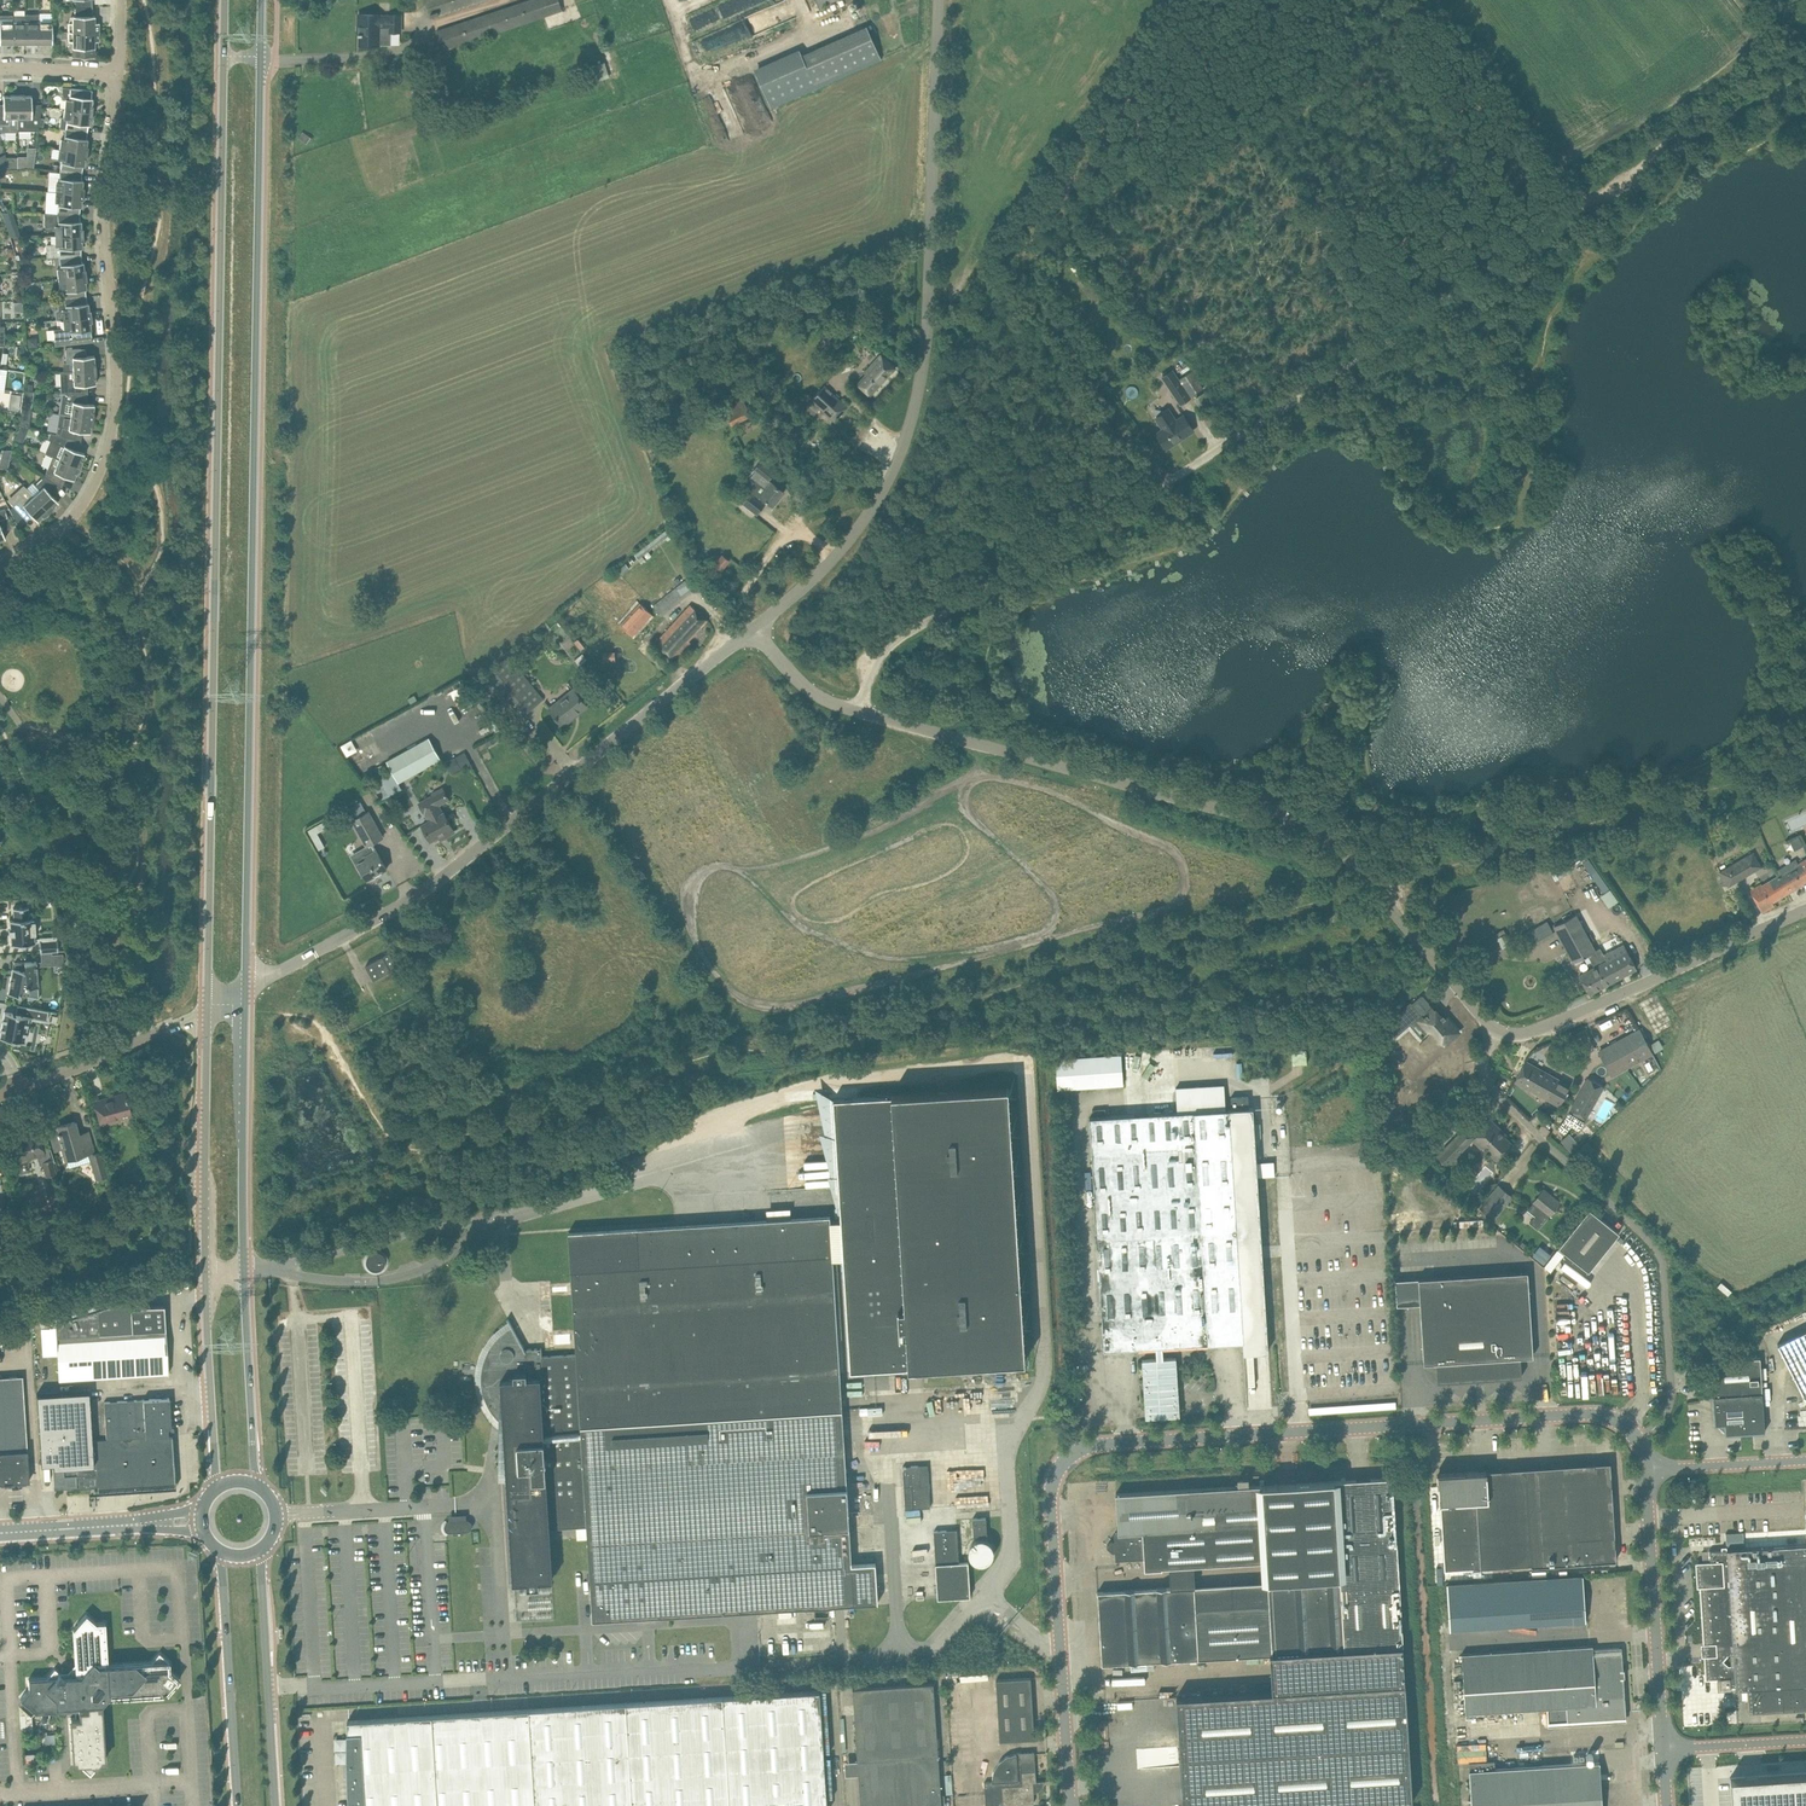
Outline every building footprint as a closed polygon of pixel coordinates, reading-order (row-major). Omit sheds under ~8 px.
[(431,18),(485,0),(425,0),(431,18)] [(435,44),(440,43),(442,50),(562,11),(559,0),(527,0),(436,30),(438,38),(433,39),(435,44)] [(819,7),(820,11),(825,9),(824,5),(835,0),(816,0),(819,7)] [(702,54),(797,17),(791,2),(696,38),(702,54)] [(713,4),(689,15),(695,28),(719,17),(713,4)] [(75,15),(72,15),(72,22),(68,22),(68,29),(68,32),(99,32),(99,22),(95,22),(95,15),(92,15),(92,6),(75,7),(75,15)] [(13,15),(13,14),(0,14),(0,41),(4,41),(4,43),(13,43),(13,21),(13,15)] [(389,14),(389,16),(380,16),(380,14),(359,14),(359,25),(361,25),(361,32),(359,32),(359,34),(361,35),(361,44),(391,45),(391,31),(400,32),(400,15),(389,14)] [(13,15),(13,21),(13,43),(21,43),(21,41),(26,41),(26,21),(26,15),(13,15)] [(39,43),(39,21),(26,21),(26,41),(30,41),(30,43),(39,43)] [(52,31),(52,21),(39,21),(39,43),(48,43),(48,41),(52,41),(52,31)] [(866,25),(823,45),(801,55),(817,89),(882,60),(866,25)] [(92,48),(95,48),(95,41),(99,41),(99,32),(68,32),(68,41),(73,41),(72,48),(75,48),(75,56),(92,56),(92,48)] [(63,87),(62,91),(63,95),(66,99),(64,108),(93,111),(93,105),(92,105),(93,97),(91,97),(92,90),(63,87)] [(3,98),(3,109),(0,109),(0,132),(18,132),(18,130),(17,130),(18,95),(10,95),(3,96),(3,98)] [(24,95),(18,95),(17,130),(18,130),(39,130),(39,125),(40,118),(41,109),(32,109),(32,95),(25,96),(24,95)] [(64,108),(63,118),(60,117),(60,128),(65,128),(88,131),(88,125),(90,125),(90,117),(92,117),(93,111),(64,108)] [(88,131),(65,128),(64,139),(61,139),(59,148),(88,152),(88,146),(87,146),(88,138),(86,138),(88,131)] [(38,137),(37,145),(44,146),(45,138),(38,137)] [(88,152),(59,148),(58,158),(61,158),(60,170),(82,172),(83,165),(84,165),(85,158),(87,158),(88,152)] [(82,172),(60,170),(59,182),(56,182),(56,191),(84,193),(84,187),(83,187),(83,179),(82,179),(82,172)] [(84,193),(56,191),(55,201),(58,201),(57,213),(80,213),(80,206),(81,207),(82,199),(83,199),(84,193)] [(57,213),(44,213),(45,227),(55,227),(55,235),(83,234),(83,228),(82,228),(81,220),(80,220),(80,213),(57,213)] [(55,235),(55,245),(46,245),(47,257),(59,256),(81,255),(81,248),(82,248),(82,240),(83,240),(83,234),(55,235)] [(59,256),(60,268),(57,269),(59,278),(86,275),(86,269),(84,269),(83,261),(82,261),(81,255),(59,256)] [(86,275),(59,278),(60,288),(63,287),(64,298),(86,295),(85,289),(87,289),(86,281),(87,281),(86,275)] [(86,295),(64,298),(65,309),(62,309),(63,319),(91,316),(91,310),(89,310),(88,302),(87,302),(86,295)] [(90,322),(92,322),(91,316),(63,319),(64,328),(55,329),(56,345),(91,342),(90,330),(91,329),(90,322)] [(69,349),(66,349),(66,363),(73,362),(73,371),(96,370),(95,362),(95,363),(94,355),(81,356),(81,348),(69,349)] [(895,367),(880,353),(863,372),(866,374),(857,383),(870,395),(895,367)] [(1181,403),(1190,397),(1201,389),(1190,371),(1178,380),(1171,369),(1163,375),(1169,385),(1174,393),(1181,403)] [(96,370),(73,371),(60,371),(61,392),(62,392),(67,392),(83,393),(82,384),(96,384),(95,377),(96,377),(96,370)] [(848,407),(839,398),(824,385),(809,403),(818,411),(821,408),(835,421),(848,407)] [(62,392),(60,405),(59,413),(93,418),(94,411),(95,404),(81,402),(83,393),(67,392),(62,392)] [(725,405),(722,407),(732,425),(751,416),(739,392),(723,400),(725,405)] [(11,393),(9,409),(19,410),(21,395),(11,393)] [(93,418),(59,413),(58,421),(56,434),(61,435),(76,439),(77,430),(90,432),(91,425),(92,425),(93,418)] [(1157,433),(1166,448),(1193,430),(1183,415),(1157,433)] [(58,443),(52,440),(47,453),(53,455),(75,465),(80,466),(83,460),(82,460),(85,453),(72,448),(76,439),(61,435),(58,443)] [(80,466),(75,465),(53,455),(45,476),(57,484),(62,474),(74,479),(77,473),(80,466)] [(760,461),(754,469),(756,470),(751,476),(766,488),(761,496),(759,499),(750,492),(743,502),(758,513),(765,504),(764,503),(767,500),(773,505),(774,504),(776,504),(778,502),(777,499),(784,491),(772,481),(772,482),(769,480),(775,472),(760,461)] [(57,484),(45,476),(35,485),(39,490),(33,495),(49,512),(54,507),(53,506),(59,502),(49,492),(57,484)] [(24,485),(17,491),(22,497),(13,505),(23,516),(29,511),(38,521),(43,516),(49,512),(33,495),(24,485)] [(5,508),(0,510),(0,540),(5,538),(1,526),(10,522),(6,511),(5,508)] [(635,553),(639,558),(638,559),(642,563),(646,560),(642,556),(675,530),(671,525),(635,553)] [(723,554),(715,564),(722,570),(730,559),(723,554)] [(627,563),(617,570),(621,575),(630,568),(627,563)] [(653,605),(661,615),(694,589),(686,579),(653,605)] [(640,603),(619,625),(632,637),(653,614),(640,603)] [(689,640),(707,620),(690,604),(672,624),(689,640)] [(655,643),(675,661),(692,643),(689,640),(672,624),(655,643)] [(480,678),(514,721),(542,698),(508,656),(480,678)] [(458,704),(469,699),(468,696),(470,695),(465,685),(452,690),(458,704)] [(586,706),(587,706),(580,696),(574,689),(549,708),(563,725),(574,716),(573,715),(585,705),(586,706)] [(369,781),(379,799),(395,791),(392,785),(398,782),(399,783),(441,759),(428,737),(387,761),(391,769),(369,781)] [(347,756),(359,751),(354,739),(343,744),(347,756)] [(419,802),(424,812),(425,812),(429,820),(422,824),(430,840),(443,833),(445,836),(454,831),(444,812),(443,813),(438,804),(449,798),(442,787),(432,793),(433,794),(419,802)] [(368,810),(352,819),(367,846),(383,837),(368,810)] [(320,832),(333,825),(330,818),(310,828),(320,849),(326,846),(320,832)] [(367,879),(387,868),(377,850),(367,855),(365,853),(356,858),(367,879)] [(1745,856),(1719,871),(1725,881),(1729,886),(1754,871),(1745,856)] [(1749,890),(1756,902),(1762,913),(1774,905),(1772,902),(1805,882),(1805,859),(1805,858),(1798,862),(1779,874),(1761,884),(1761,883),(1749,890)] [(1607,881),(1586,892),(1590,899),(1600,893),(1607,907),(1617,901),(1607,881)] [(19,907),(13,908),(14,919),(9,920),(10,929),(9,929),(9,935),(10,935),(11,944),(35,943),(35,942),(40,941),(40,952),(41,952),(51,951),(58,951),(57,936),(35,937),(35,934),(36,934),(35,921),(34,921),(34,918),(29,918),(28,907),(22,907),(22,906),(19,907)] [(1583,957),(1588,955),(1595,951),(1595,950),(1576,914),(1554,926),(1568,952),(1573,962),(1574,962),(1575,964),(1584,960),(1583,957)] [(1554,932),(1548,921),(1534,929),(1540,940),(1554,932)] [(1595,951),(1588,955),(1591,961),(1594,967),(1579,975),(1588,992),(1589,993),(1637,968),(1631,957),(1624,944),(1617,948),(1604,954),(1600,947),(1595,950),(1595,951)] [(41,961),(52,960),(52,964),(63,964),(63,953),(51,954),(51,951),(41,952),(41,961)] [(389,952),(365,965),(373,980),(397,967),(395,963),(389,952)] [(15,968),(12,968),(8,992),(39,998),(37,961),(15,962),(15,964),(15,968)] [(1410,1001),(1384,1024),(1395,1037),(1415,1020),(1426,1033),(1432,1028),(1445,1042),(1458,1031),(1443,1014),(1440,1016),(1433,1008),(1431,1010),(1430,1009),(1423,1015),(1410,1001)] [(19,1005),(17,1005),(15,1013),(4,1011),(0,1034),(0,1037),(24,1042),(29,1017),(47,1020),(47,1019),(48,1011),(19,1006),(19,1005)] [(1640,1030),(1599,1052),(1605,1063),(1611,1075),(1643,1058),(1652,1053),(1646,1041),(1640,1030)] [(1307,1046),(1292,1046),(1293,1061),(1308,1060),(1307,1046)] [(1125,1050),(1125,1067),(1141,1067),(1140,1049),(1125,1050)] [(1121,1056),(1056,1059),(1058,1088),(1123,1084),(1121,1056)] [(1558,1104),(1569,1084),(1559,1078),(1542,1069),(1532,1064),(1525,1059),(1514,1080),(1547,1098),(1558,1104)] [(1603,1085),(1587,1077),(1569,1108),(1585,1117),(1603,1085)] [(1181,1111),(1089,1117),(1104,1349),(1156,1346),(1162,1346),(1243,1341),(1244,1352),(1268,1350),(1265,1304),(1253,1107),(1249,1107),(1249,1113),(1232,1114),(1231,1108),(1225,1109),(1224,1084),(1179,1087),(1181,1111)] [(843,1258),(849,1370),(1025,1360),(1008,1087),(892,1094),(892,1095),(834,1098),(816,1088),(826,1134),(820,1132),(825,1150),(829,1169),(831,1176),(828,1176),(841,1220),(831,1220),(833,1258),(843,1258)] [(113,1098),(104,1101),(104,1098),(94,1101),(101,1125),(114,1121),(114,1119),(131,1114),(127,1100),(126,1097),(124,1093),(113,1096),(113,1098)] [(1248,1096),(1231,1097),(1231,1108),(1232,1114),(1249,1113),(1249,1107),(1248,1096)] [(1500,1128),(1491,1120),(1472,1140),(1481,1148),(1483,1146),(1496,1160),(1512,1143),(1503,1135),(1502,1136),(1497,1131),(1500,1128)] [(56,1126),(57,1130),(65,1159),(94,1151),(91,1141),(81,1144),(75,1121),(56,1126)] [(42,1162),(52,1159),(49,1149),(43,1150),(41,1143),(38,1132),(21,1136),(20,1134),(11,1136),(12,1138),(9,1139),(13,1150),(15,1161),(37,1155),(40,1164),(42,1164),(42,1162)] [(1572,1151),(1579,1145),(1569,1134),(1562,1141),(1572,1151)] [(1444,1148),(1437,1155),(1447,1165),(1464,1148),(1454,1138),(1444,1148)] [(104,1149),(91,1153),(98,1177),(111,1173),(104,1149)] [(52,1159),(42,1162),(42,1164),(46,1176),(56,1174),(52,1159)] [(1496,1219),(1493,1217),(1511,1196),(1499,1186),(1481,1208),(1485,1212),(1482,1216),(1492,1224),(1496,1219)] [(1544,1189),(1540,1194),(1534,1202),(1535,1202),(1528,1210),(1536,1216),(1531,1223),(1538,1228),(1550,1215),(1553,1217),(1563,1203),(1544,1189)] [(1473,1207),(1479,1200),(1469,1192),(1463,1200),(1473,1207)] [(1620,1232),(1590,1208),(1559,1247),(1567,1254),(1589,1271),(1620,1232)] [(494,1415),(496,1417),(499,1419),(498,1431),(504,1430),(513,1581),(527,1581),(527,1587),(540,1586),(540,1579),(552,1579),(549,1528),(587,1526),(592,1620),(854,1604),(879,1602),(876,1562),(852,1564),(833,1258),(831,1220),(830,1215),(568,1231),(576,1354),(542,1356),(541,1348),(524,1349),(512,1326),(510,1328),(508,1329),(506,1330),(504,1332),(501,1334),(500,1335),(498,1337),(495,1340),(493,1343),(491,1345),(490,1347),(488,1350),(487,1353),(486,1355),(485,1358),(484,1361),(483,1364),(482,1366),(482,1369),(481,1372),(481,1374),(481,1377),(481,1381),(482,1385),(482,1387),(483,1390),(483,1393),(484,1396),(485,1398),(487,1402),(487,1404),(489,1407),(491,1409),(492,1412),(494,1415)] [(1544,1264),(1551,1254),(1540,1245),(1533,1255),(1544,1264)] [(377,1273),(381,1272),(384,1270),(386,1268),(387,1265),(388,1262),(389,1259),(388,1255),(387,1253),(385,1252),(382,1250),(379,1249),(375,1248),(373,1249),(370,1250),(367,1252),(366,1255),(364,1258),(364,1261),(365,1264),(366,1267),(368,1269),(371,1271),(374,1272),(377,1273)] [(1558,1250),(1545,1267),(1551,1271),(1564,1255),(1558,1250)] [(1437,1381),(1522,1376),(1521,1357),(1533,1356),(1528,1271),(1395,1279),(1397,1305),(1420,1303),(1424,1363),(1436,1362),(1437,1381)] [(55,1322),(56,1325),(42,1326),(43,1346),(56,1345),(58,1380),(167,1373),(163,1304),(136,1306),(135,1295),(55,1322)] [(1777,1344),(1805,1400),(1805,1329),(1777,1344)] [(1163,1358),(1162,1346),(1156,1346),(1157,1358),(1142,1359),(1146,1417),(1180,1415),(1176,1357),(1163,1358)] [(1717,1423),(1725,1430),(1726,1433),(1765,1430),(1760,1357),(1711,1360),(1715,1423),(1717,1423)] [(29,1480),(23,1376),(0,1377),(0,1482),(29,1480)] [(104,1401),(106,1439),(169,1435),(168,1428),(171,1427),(169,1397),(104,1401)] [(87,1457),(86,1435),(61,1436),(63,1467),(53,1467),(54,1488),(77,1487),(77,1478),(94,1476),(93,1457),(87,1457)] [(171,1435),(169,1435),(106,1439),(92,1440),(93,1457),(94,1476),(97,1476),(98,1491),(175,1486),(171,1435)] [(1610,1462),(1526,1468),(1526,1480),(1528,1514),(1529,1524),(1531,1565),(1531,1566),(1616,1561),(1616,1559),(1610,1462)] [(914,1508),(931,1506),(928,1465),(903,1467),(904,1486),(906,1509),(914,1508)] [(1465,1470),(1437,1472),(1438,1484),(1439,1484),(1439,1485),(1445,1570),(1531,1565),(1529,1524),(1528,1514),(1526,1480),(1526,1468),(1484,1470),(1484,1474),(1479,1474),(1478,1471),(1465,1471),(1465,1470)] [(1341,1575),(1346,1648),(1403,1645),(1393,1476),(1334,1480),(1341,1575)] [(1334,1480),(1116,1493),(1118,1532),(1115,1532),(1115,1539),(1112,1539),(1106,1545),(1112,1550),(1115,1550),(1115,1558),(1117,1558),(1144,1556),(1144,1569),(1162,1567),(1162,1566),(1186,1565),(1265,1560),(1267,1580),(1341,1575),(1334,1480)] [(444,1532),(446,1534),(447,1534),(449,1532),(450,1532),(453,1532),(453,1534),(465,1534),(464,1531),(467,1531),(469,1530),(471,1529),(471,1528),(472,1527),(472,1525),(472,1524),(472,1522),(471,1522),(471,1521),(470,1520),(469,1520),(468,1520),(467,1519),(466,1514),(449,1515),(450,1520),(447,1521),(446,1519),(445,1519),(443,1521),(442,1523),(442,1526),(442,1527),(442,1529),(443,1531),(444,1532)] [(974,1536),(987,1535),(986,1517),(973,1518),(974,1536)] [(934,1530),(936,1563),(938,1598),(971,1596),(968,1561),(959,1562),(957,1529),(934,1530)] [(1698,1562),(1706,1679),(1717,1678),(1718,1690),(1731,1689),(1731,1686),(1735,1686),(1735,1689),(1746,1688),(1748,1711),(1805,1707),(1805,1544),(1709,1550),(1710,1561),(1698,1562)] [(1191,1586),(1098,1591),(1102,1664),(1271,1653),(1273,1690),(1405,1682),(1403,1645),(1346,1648),(1341,1575),(1267,1580),(1268,1601),(1192,1606),(1191,1586)] [(1451,1629),(1585,1621),(1583,1575),(1449,1584),(1451,1629)] [(90,1772),(99,1761),(105,1760),(101,1702),(109,1693),(161,1690),(166,1694),(180,1679),(170,1670),(169,1662),(159,1652),(151,1662),(108,1665),(105,1622),(96,1622),(86,1614),(73,1629),(78,1633),(79,1663),(68,1676),(64,1677),(55,1668),(46,1678),(28,1679),(29,1688),(20,1698),(35,1711),(40,1706),(78,1704),(79,1716),(70,1717),(73,1762),(79,1762),(90,1772)] [(1548,1725),(1623,1720),(1619,1647),(1592,1649),(1592,1645),(1463,1653),(1467,1713),(1547,1708),(1548,1725)] [(1034,1738),(1031,1677),(996,1679),(1000,1740),(1034,1738)] [(1409,1742),(1405,1682),(1273,1690),(1176,1696),(1183,1805),(1335,1805),(1413,1801),(1409,1742)] [(861,1805),(942,1805),(933,1683),(853,1688),(861,1805)] [(820,1690),(347,1720),(353,1805),(827,1805),(820,1690)] [(1007,1756),(999,1762),(994,1770),(993,1774),(992,1781),(985,1781),(986,1805),(999,1804),(999,1802),(1003,1801),(1003,1804),(1017,1803),(1017,1800),(1020,1800),(1020,1803),(1034,1802),(1033,1789),(1036,1789),(1041,1783),(1041,1781),(1044,1780),(1036,1780),(1034,1751),(1021,1752),(1017,1752),(1017,1753),(1007,1756)] [(1469,1762),(1472,1805),(1602,1805),(1599,1761),(1495,1768),(1494,1760),(1469,1762)] [(1730,1777),(1731,1805),(1805,1805),(1805,1772),(1730,1777)]
